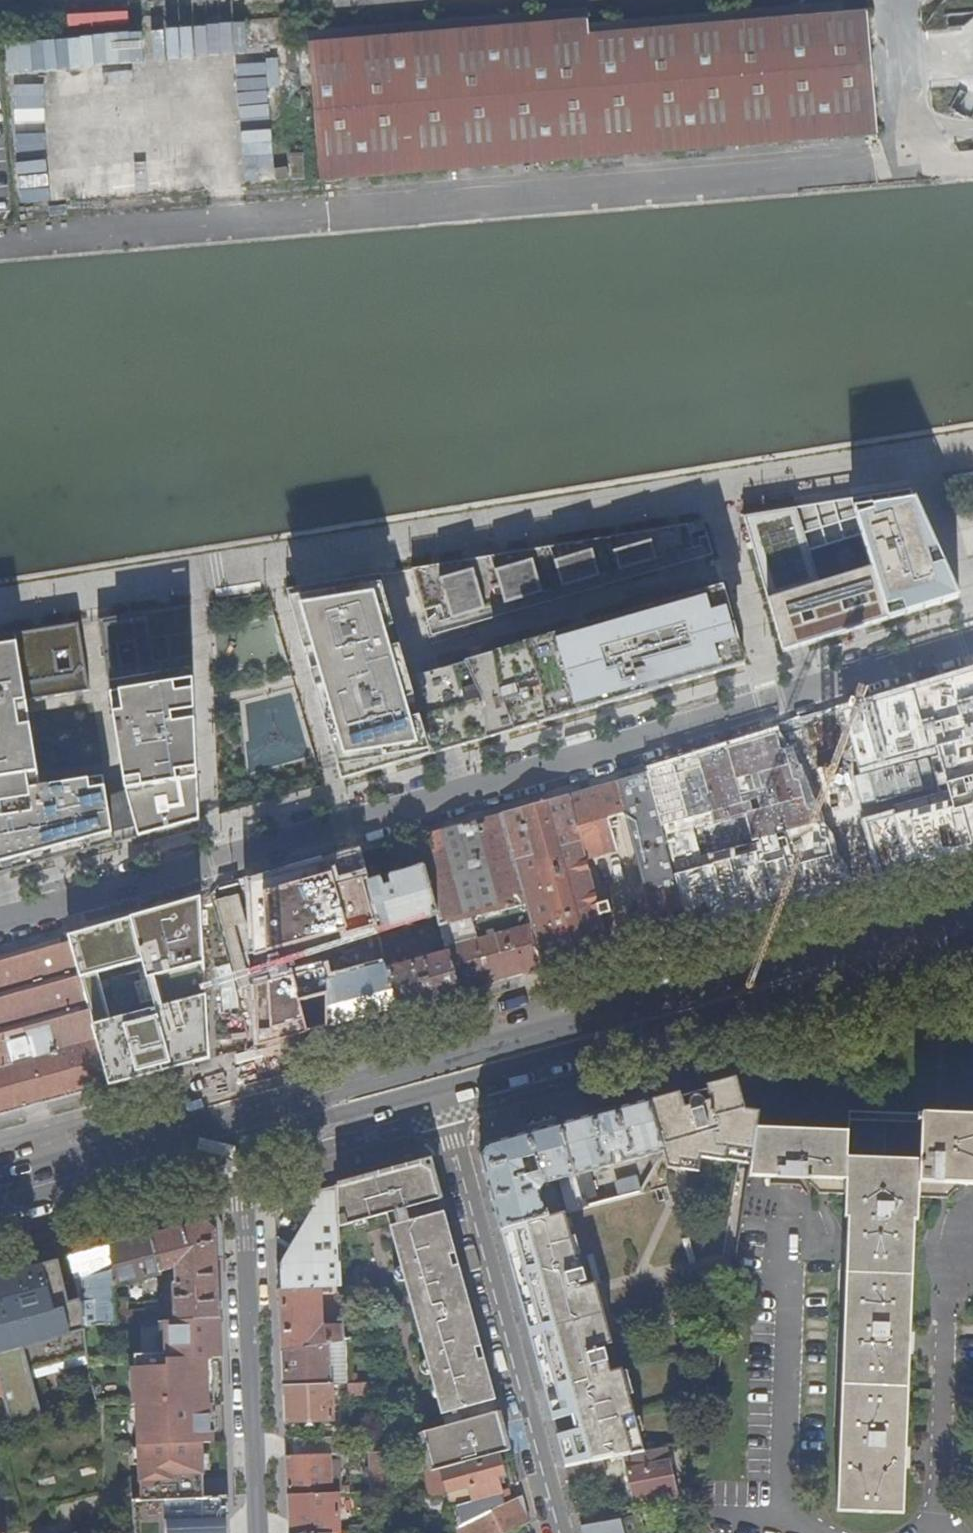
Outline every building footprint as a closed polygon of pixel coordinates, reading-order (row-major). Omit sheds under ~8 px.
[(824,21),(848,19),(837,6),(823,16),(824,21)] [(785,25),(819,21),(820,16),(810,7),(785,25)] [(528,11),(501,32),(537,30),(538,23),(528,11)] [(718,12),(696,32),(726,29),(727,23),(718,12)] [(543,23),(543,29),(565,27),(554,14),(543,23)] [(732,23),(734,29),(753,27),(744,15),(732,23)] [(450,35),(443,36),(408,39),(379,41),(354,42),(348,43),(319,45),(299,46),(311,186),(873,138),(867,18),(848,19),(824,21),(819,21),(785,25),(753,27),(734,29),(726,29),(696,32),(661,34),(640,36),(632,36),(599,38),(590,39),(590,26),(565,27),(543,29),(537,30),(501,32),(472,34),(450,35)] [(408,39),(443,36),(443,31),(435,18),(408,39)] [(242,20),(166,25),(168,56),(229,52),(233,105),(263,103),(261,80),(274,80),(272,51),(244,53),(242,20)] [(624,20),(599,38),(632,36),(634,30),(624,20)] [(450,31),(450,35),(472,34),(462,21),(450,31)] [(639,30),(640,36),(661,34),(653,23),(639,30)] [(319,45),(348,43),(348,37),(342,26),(319,45)] [(139,27),(27,41),(31,71),(143,57),(139,27)] [(354,42),(379,41),(367,28),(353,37),(354,42)] [(258,167),(266,166),(265,115),(239,115),(240,180),(258,180),(258,167)] [(11,134),(13,201),(64,200),(63,169),(38,169),(36,133),(11,134)] [(902,491),(738,517),(777,654),(951,601),(902,491)] [(698,524),(408,570),(424,626),(704,544),(698,524)] [(377,576),(282,591),(306,672),(314,669),(384,649),(397,645),(377,576)] [(713,589),(597,623),(599,629),(714,596),(713,589)] [(324,703),(315,705),(337,781),(532,725),(530,718),(590,701),(592,708),(635,695),(633,689),(733,659),(714,596),(599,629),(597,623),(570,631),(572,637),(497,659),(495,653),(394,682),(324,703)] [(186,606),(94,621),(105,688),(115,751),(191,738),(186,606)] [(110,844),(102,795),(99,778),(36,788),(34,773),(26,722),(22,702),(38,699),(37,689),(50,687),(51,697),(85,692),(74,625),(0,637),(0,874),(110,844)] [(570,631),(495,653),(497,659),(572,637),(570,631)] [(384,649),(314,669),(324,703),(394,682),(384,649)] [(733,659),(633,689),(635,695),(735,666),(733,659)] [(37,689),(38,699),(51,697),(50,687),(37,689)] [(530,718),(532,725),(592,708),(590,701),(530,718)] [(191,738),(115,751),(118,766),(192,755),(191,738)] [(192,755),(118,766),(122,791),(134,837),(195,821),(192,755)] [(648,941),(686,931),(670,869),(653,804),(645,773),(554,799),(501,814),(530,925),(542,970),(608,952),(584,859),(615,851),(607,820),(622,816),(623,822),(627,821),(646,893),(636,896),(648,941)] [(122,791),(102,795),(110,844),(134,837),(122,791)] [(530,925),(501,814),(417,838),(425,868),(437,916),(445,947),(530,925)] [(714,893),(806,868),(798,838),(706,863),(714,893)] [(357,1020),(398,1008),(386,967),(378,933),(365,885),(357,856),(294,873),(304,911),(317,959),(340,953),(345,971),(344,971),(357,1020)] [(378,933),(437,916),(425,868),(390,878),(392,886),(383,888),(381,880),(365,885),(378,933)] [(75,965),(88,1014),(92,1029),(93,1031),(96,1043),(107,1087),(209,1059),(202,899),(68,936),(75,965)] [(460,992),(542,970),(530,925),(445,947),(446,951),(446,953),(450,952),(460,992)] [(75,965),(68,936),(0,955),(0,1116),(107,1087),(96,1043),(93,1031),(92,1029),(88,1014),(75,965)] [(431,1000),(460,992),(450,952),(446,953),(446,951),(386,967),(398,1008),(431,1000)] [(306,1033),(325,1028),(324,995),(297,1002),(306,1033)] [(751,1154),(757,1113),(743,1111),(736,1086),(705,1094),(707,1103),(720,1149),(751,1154)] [(749,1165),(751,1154),(720,1149),(707,1103),(702,1104),(700,1099),(695,1098),(690,1099),(687,1103),(686,1106),(687,1109),(681,1110),(694,1156),(697,1157),(733,1162),(745,1164),(749,1165)] [(677,1099),(649,1107),(661,1153),(665,1167),(674,1168),(678,1168),(679,1159),(694,1156),(681,1110),(677,1099)] [(649,1107),(647,1102),(623,1108),(559,1126),(580,1208),(597,1203),(588,1172),(615,1165),(613,1156),(615,1156),(618,1154),(623,1163),(656,1155),(661,1153),(649,1107)] [(941,1117),(847,1113),(846,1132),(755,1129),(752,1175),(813,1177),(813,1183),(822,1192),(848,1193),(847,1217),(849,1217),(848,1266),(838,1512),(904,1513),(905,1477),(905,1451),(908,1356),(909,1335),(912,1221),(915,1221),(916,1197),(936,1198),(955,1199),(955,1184),(972,1184),(972,1118),(941,1117)] [(580,1208),(559,1126),(514,1138),(487,1145),(479,1156),(499,1230),(506,1228),(544,1218),(537,1192),(543,1185),(556,1181),(565,1212),(580,1208)] [(679,1159),(678,1168),(683,1169),(695,1171),(697,1157),(694,1156),(679,1159)] [(418,1164),(335,1186),(337,1230),(381,1215),(396,1267),(393,1269),(391,1272),(391,1277),(392,1279),(395,1281),(398,1282),(400,1282),(422,1359),(420,1360),(417,1364),(417,1367),(418,1370),(420,1373),(422,1374),(427,1374),(442,1426),(417,1433),(427,1473),(441,1469),(463,1463),(507,1451),(495,1406),(440,1205),(431,1170),(418,1164)] [(617,1198),(637,1192),(633,1178),(614,1184),(617,1198)] [(312,1206),(277,1266),(338,1263),(337,1230),(335,1186),(297,1197),(312,1206)] [(548,1208),(550,1216),(560,1213),(558,1205),(548,1208)] [(544,1218),(506,1228),(507,1230),(511,1230),(518,1258),(514,1258),(514,1260),(518,1259),(522,1273),(518,1274),(518,1276),(523,1275),(530,1301),(525,1303),(526,1304),(530,1303),(537,1330),(533,1331),(534,1333),(538,1332),(546,1359),(541,1360),(542,1362),(546,1361),(554,1388),(549,1389),(549,1391),(554,1389),(556,1396),(622,1380),(619,1370),(608,1372),(602,1350),(596,1351),(594,1346),(608,1343),(606,1335),(593,1284),(592,1284),(578,1288),(577,1284),(583,1282),(576,1257),(574,1258),(561,1213),(560,1213),(550,1216),(544,1218)] [(203,1222),(149,1236),(160,1272),(175,1268),(175,1285),(172,1285),(173,1321),(219,1319),(216,1230),(203,1222)] [(149,1236),(110,1247),(113,1288),(129,1283),(129,1285),(142,1282),(142,1279),(161,1275),(160,1272),(149,1236)] [(110,1247),(69,1258),(80,1301),(81,1303),(83,1303),(85,1326),(116,1324),(113,1288),(110,1247)] [(585,1256),(592,1284),(593,1284),(598,1282),(591,1254),(585,1256)] [(58,1261),(36,1267),(47,1309),(69,1304),(58,1261)] [(276,1266),(277,1289),(320,1287),(339,1286),(338,1263),(277,1266),(276,1266)] [(14,1273),(24,1308),(0,1314),(0,1326),(12,1323),(29,1389),(62,1380),(49,1323),(50,1322),(47,1309),(36,1267),(14,1273)] [(0,1277),(0,1314),(24,1308),(14,1273),(0,1277)] [(280,1352),(329,1344),(342,1342),(341,1325),(321,1326),(320,1287),(277,1289),(280,1352)] [(322,1321),(339,1322),(340,1289),(323,1289),(322,1321)] [(49,1323),(62,1380),(87,1374),(86,1359),(82,1326),(81,1303),(80,1301),(69,1304),(47,1309),(50,1322),(49,1323)] [(374,1330),(370,1317),(362,1320),(366,1332),(374,1330)] [(221,1357),(219,1319),(173,1321),(163,1321),(164,1355),(133,1356),(135,1403),(135,1412),(138,1486),(139,1501),(202,1499),(200,1443),(208,1442),(205,1357),(221,1357)] [(10,1427),(96,1404),(87,1374),(62,1380),(29,1389),(12,1323),(0,1326),(0,1389),(10,1427)] [(281,1387),(329,1385),(329,1344),(280,1352),(281,1387)] [(570,1463),(571,1465),(598,1459),(641,1451),(631,1414),(622,1380),(556,1396),(561,1416),(557,1417),(558,1418),(569,1416),(573,1431),(562,1433),(562,1434),(566,1434),(574,1462),(570,1463)] [(383,1383),(345,1384),(345,1396),(383,1395),(383,1383)] [(281,1387),(283,1423),(331,1421),(329,1385),(281,1387)] [(691,1424),(688,1412),(673,1416),(676,1428),(691,1424)] [(293,1442),(293,1456),(334,1455),(334,1441),(293,1442)] [(622,1456),(633,1506),(675,1499),(671,1483),(663,1448),(641,1453),(622,1456)] [(369,1494),(386,1493),(385,1484),(385,1453),(367,1454),(369,1494)] [(284,1457),(285,1495),(331,1494),(329,1463),(346,1463),(346,1455),(334,1455),(293,1456),(284,1457)] [(464,1468),(463,1463),(441,1469),(446,1492),(463,1488),(467,1504),(461,1506),(465,1523),(508,1502),(506,1493),(499,1494),(496,1480),(502,1478),(497,1459),(464,1468)] [(571,1465),(563,1466),(567,1484),(602,1477),(598,1459),(571,1465)] [(287,1532),(337,1532),(336,1494),(331,1494),(285,1495),(287,1532)] [(519,1497),(508,1502),(465,1523),(452,1529),(454,1532),(506,1532),(527,1523),(519,1497)] [(202,1499),(139,1501),(129,1502),(132,1532),(228,1532),(226,1498),(202,1499)] [(579,1527),(581,1532),(620,1532),(617,1521),(605,1523),(597,1524),(579,1527)]
